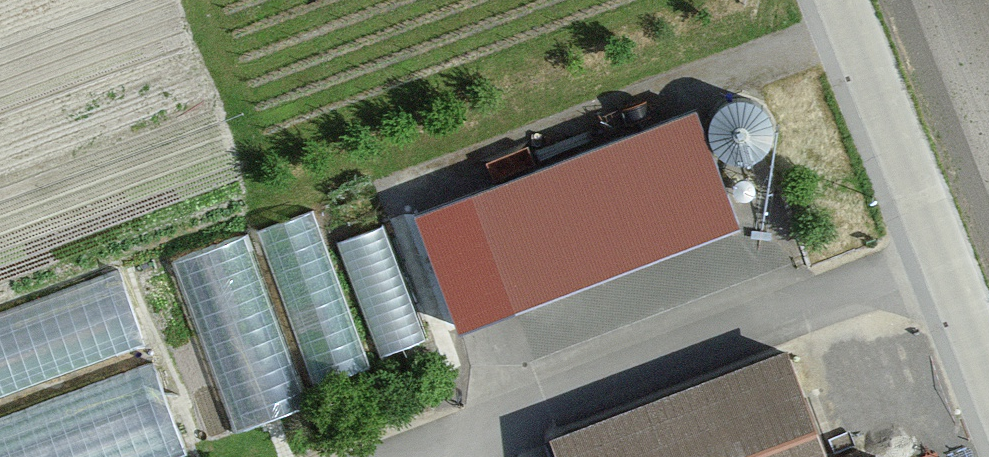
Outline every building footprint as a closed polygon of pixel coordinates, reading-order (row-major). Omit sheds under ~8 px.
[(700,108),(479,192),(525,311),(745,227),(700,108)] [(388,218),(334,237),(320,199),(257,222),(313,378),(430,336),(388,218)] [(177,250),(233,422),(309,398),(253,226),(177,250)] [(0,309),(0,390),(151,350),(131,274),(0,309)] [(792,347),(552,436),(560,456),(833,456),(792,347)] [(192,451),(160,356),(0,410),(0,456),(174,456),(192,451)]
